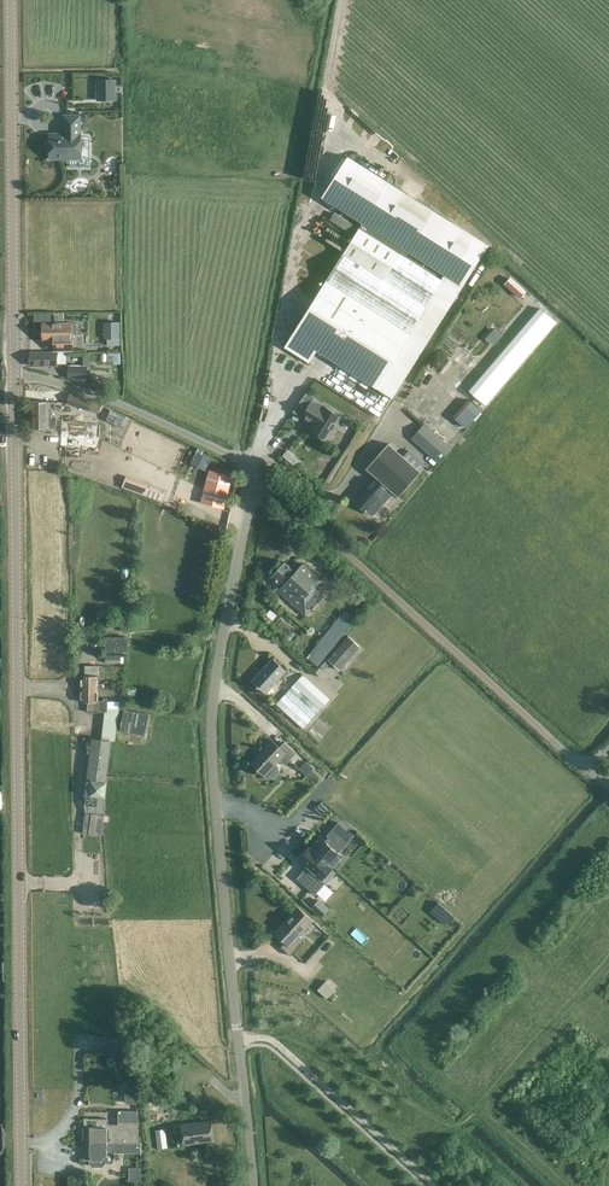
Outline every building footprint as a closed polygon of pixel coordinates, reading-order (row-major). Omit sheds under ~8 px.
[(115,100),(115,80),(98,80),(98,100),(115,100)] [(79,134),(79,117),(79,116),(64,116),(64,134),(50,134),(50,141),(48,141),(47,143),(47,149),(48,151),(50,151),(50,158),(80,158),(80,134),(79,134)] [(362,222),(284,347),(308,362),(316,350),(392,398),(488,245),(347,156),(321,197),(362,222)] [(93,168),(93,187),(111,187),(111,168),(93,168)] [(415,187),(411,193),(426,200),(429,194),(415,187)] [(518,285),(511,278),(506,284),(520,297),(525,291),(518,285)] [(54,312),(54,321),(64,321),(63,312),(54,312)] [(71,323),(43,324),(43,339),(54,339),(54,350),(73,350),(73,336),(77,336),(77,324),(71,324),(71,323)] [(108,345),(120,345),(120,323),(104,323),(104,338),(107,338),(108,345)] [(502,337),(492,329),(484,338),(494,347),(502,337)] [(58,351),(31,352),(31,365),(66,365),(66,353),(58,353),(58,351)] [(92,369),(73,369),(73,382),(92,382),(92,369)] [(498,391),(491,385),(477,401),(484,407),(498,391)] [(92,401),(69,394),(66,403),(89,410),(92,401)] [(49,410),(49,401),(30,402),(31,428),(56,427),(56,419),(52,419),(51,410),(49,410)] [(324,409),(311,401),(302,417),(310,421),(311,420),(315,422),(311,429),(326,439),(341,417),(325,407),(324,409)] [(481,413),(468,401),(453,419),(466,430),(481,413)] [(62,421),(60,446),(99,449),(100,439),(107,439),(108,424),(101,423),(101,424),(62,421)] [(425,423),(411,438),(433,457),(446,442),(425,423)] [(389,444),(366,468),(398,496),(420,471),(389,444)] [(224,508),(232,476),(210,470),(201,502),(224,508)] [(164,499),(167,488),(126,474),(123,486),(164,499)] [(367,512),(367,511),(371,515),(374,515),(379,508),(379,506),(375,503),(380,497),(368,487),(354,502),(367,512)] [(324,595),(315,586),(320,581),(302,565),(295,572),(284,562),(271,576),(282,586),(279,591),(306,615),(324,595)] [(353,620),(343,611),(306,656),(317,665),(353,620)] [(105,652),(128,653),(129,637),(105,636),(105,652)] [(323,669),(330,662),(340,670),(361,646),(348,636),(327,659),(321,667),(323,669)] [(121,655),(105,655),(106,663),(120,663),(121,655)] [(286,671),(272,658),(252,681),(266,694),(286,671)] [(85,676),(81,676),(81,689),(98,689),(103,689),(103,683),(98,684),(98,676),(99,676),(99,666),(85,666),(85,676)] [(276,704),(303,729),(330,699),(302,675),(276,704)] [(98,689),(81,689),(81,701),(87,701),(87,712),(97,712),(97,711),(107,711),(107,699),(104,699),(104,701),(98,701),(98,689)] [(103,806),(110,740),(114,740),(118,708),(109,707),(109,713),(105,713),(104,720),(101,720),(99,738),(92,737),(83,804),(86,813),(83,833),(100,836),(102,836),(105,815),(103,814),(104,806),(103,806)] [(120,731),(144,736),(149,714),(124,709),(120,731)] [(285,765),(297,752),(285,741),(279,747),(272,740),(250,763),(265,776),(267,778),(272,778),(279,771),(279,766),(276,764),(280,760),(285,765)] [(309,772),(302,766),(298,771),(305,777),(309,772)] [(343,849),(354,836),(339,823),(328,835),(333,839),(329,844),(321,837),(310,848),(332,868),(342,856),(338,852),(342,848),(343,849)] [(321,879),(332,868),(310,848),(301,857),(302,858),(300,860),(311,870),(301,881),(315,893),(325,883),(321,879)] [(312,906),(322,915),(330,907),(320,898),(312,906)] [(287,948),(285,951),(291,956),(304,940),(299,935),(312,921),(313,921),(297,906),(286,918),(287,919),(275,932),(286,942),(283,944),(287,948)] [(327,979),(319,988),(328,997),(336,988),(327,979)] [(125,1041),(124,1041),(117,1040),(110,1040),(109,1055),(124,1057),(126,1042),(125,1041)] [(138,1110),(118,1110),(118,1124),(107,1124),(107,1119),(88,1119),(88,1126),(84,1126),(84,1156),(84,1160),(108,1160),(108,1152),(142,1153),(142,1142),(141,1142),(141,1137),(138,1137),(139,1121),(138,1110)] [(211,1121),(181,1125),(183,1144),(214,1140),(211,1121)] [(129,1168),(130,1180),(139,1178),(138,1166),(129,1168)]
